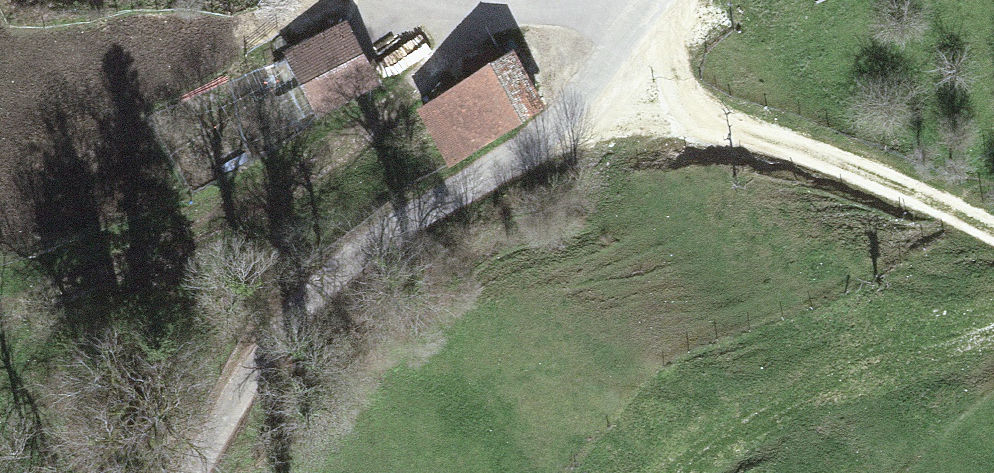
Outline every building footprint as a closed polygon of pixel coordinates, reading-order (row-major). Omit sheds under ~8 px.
[(379,89),(344,25),(292,53),(326,117),(379,89)] [(519,47),(430,95),(461,151),(549,102),(519,47)]
